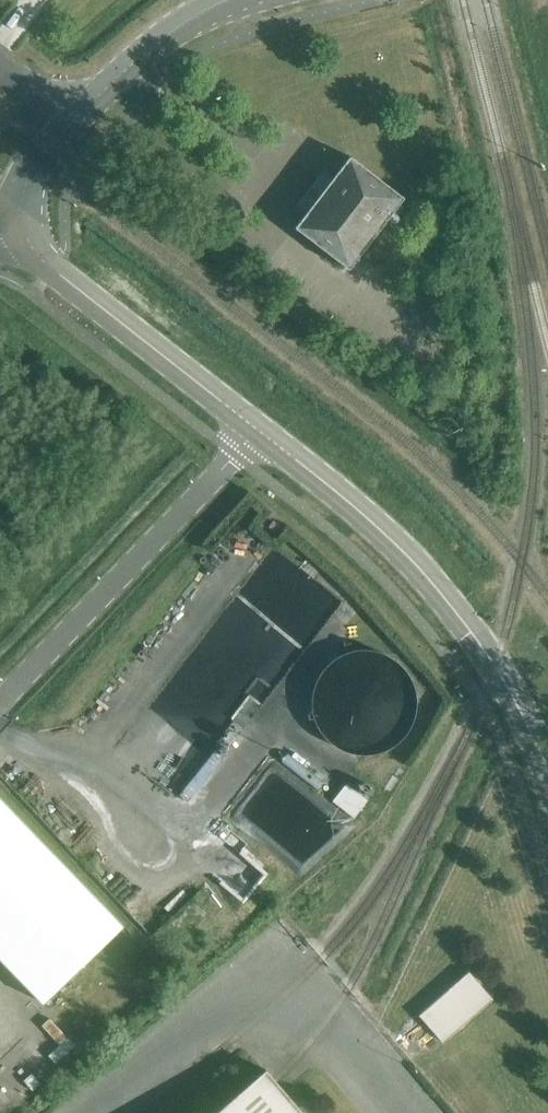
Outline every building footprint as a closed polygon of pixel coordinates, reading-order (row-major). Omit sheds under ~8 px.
[(296,228),(350,270),(405,198),(351,156),(296,228)] [(268,527),(275,533),(280,526),(273,521),(268,527)] [(282,611),(281,583),(266,584),(267,611),(282,611)] [(426,705),(427,696),(426,686),(423,677),(418,668),(412,660),(406,655),(396,649),(387,647),(378,646),(367,647),(358,649),(348,655),(342,660),(336,668),(331,675),(329,683),(327,694),(328,703),(330,712),(334,721),(339,728),(347,735),(357,741),(367,745),(374,745),(387,745),(396,742),(403,738),(412,732),(417,725),(423,715),(426,705)] [(356,814),(372,796),(352,778),(336,796),(356,814)] [(45,1003),(124,927),(0,798),(0,957),(45,1003)] [(469,972),(420,1016),(443,1042),(493,999),(469,972)] [(266,1070),(216,1112),(304,1112),(266,1070)]
